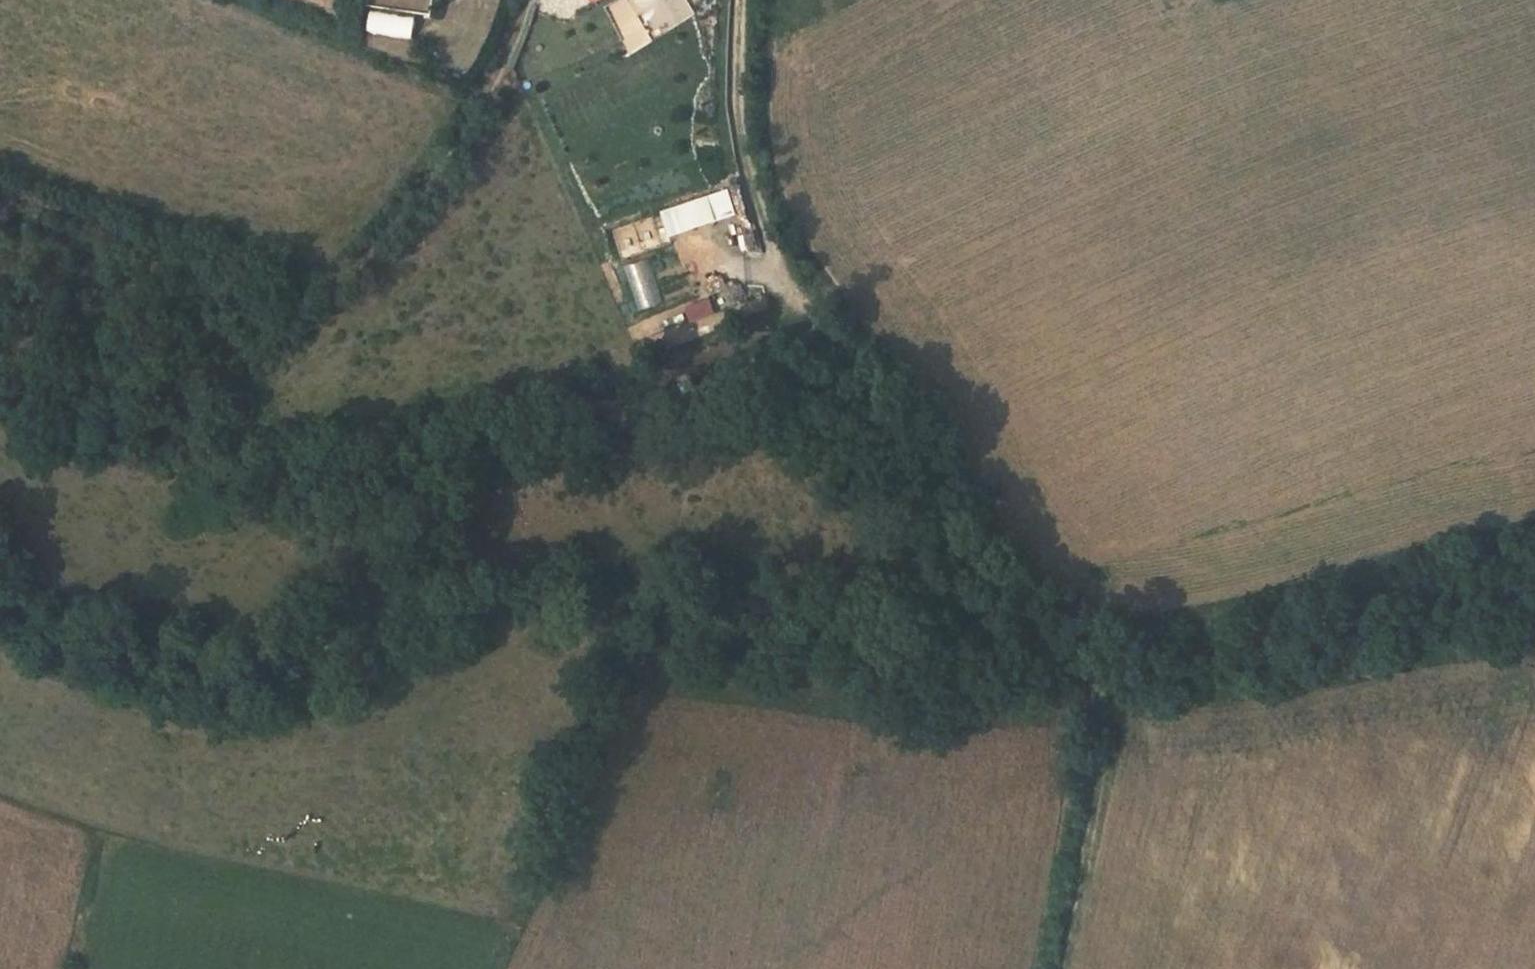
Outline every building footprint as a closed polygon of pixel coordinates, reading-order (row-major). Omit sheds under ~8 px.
[(417,17),(371,9),(367,32),(414,40),(417,17)] [(659,210),(668,236),(737,214),(728,187),(659,210)] [(649,257),(620,265),(632,311),(662,303),(649,257)] [(709,298),(685,306),(691,322),(714,314),(709,298)] [(640,336),(688,323),(684,307),(651,316),(649,309),(634,314),(640,336)]
